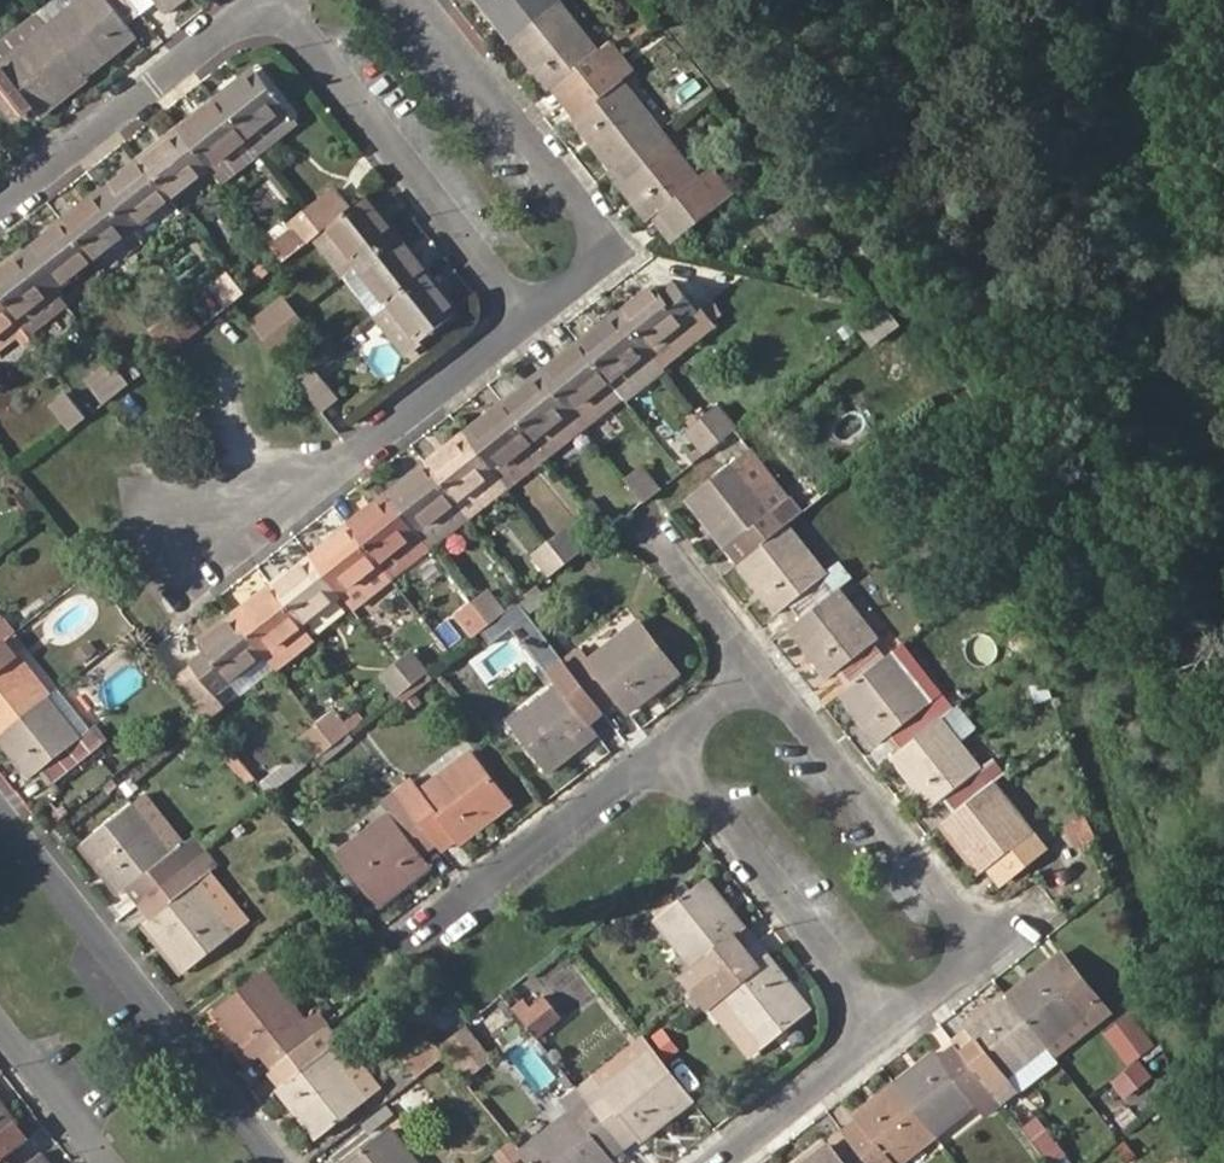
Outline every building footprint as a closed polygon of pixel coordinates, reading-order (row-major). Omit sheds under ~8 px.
[(35,13),(45,25),(76,0),(52,0),(35,13)] [(136,38),(127,25),(141,13),(131,0),(76,0),(45,25),(86,78),(136,38)] [(184,0),(131,0),(141,13),(154,2),(165,15),(184,0)] [(510,40),(561,0),(479,0),(510,40)] [(544,83),(549,89),(563,79),(574,93),(622,54),(611,41),(602,49),(563,0),(561,0),(510,40),(544,83)] [(22,23),(0,40),(0,61),(45,25),(35,13),(22,23)] [(86,78),(45,25),(0,61),(0,103),(10,117),(27,103),(32,110),(37,117),(86,78)] [(585,106),(572,117),(611,168),(663,126),(624,76),(633,69),(622,54),(574,93),(585,106)] [(234,82),(238,88),(259,71),(256,67),(234,82)] [(234,82),(218,94),(215,97),(243,132),(249,141),(289,110),(259,71),(238,88),(234,82)] [(563,79),(549,89),(560,103),(574,93),(563,79)] [(574,93),(560,103),(572,117),(585,106),(574,93)] [(211,171),(249,141),(243,132),(215,97),(213,98),(197,111),(201,117),(181,133),(211,171)] [(10,117),(15,123),(32,110),(27,103),(10,117)] [(249,141),(259,154),(299,123),(289,110),(249,141)] [(197,111),(176,127),(181,133),(201,117),(197,111)] [(711,194),(723,185),(724,184),(712,169),(702,176),(663,126),(611,168),(650,217),(664,207),(676,223),(711,194)] [(181,133),(176,127),(157,141),(162,148),(181,133)] [(162,148),(157,141),(137,157),(172,202),(211,171),(181,133),(162,148)] [(135,231),(172,202),(137,157),(136,158),(119,171),(124,178),(105,192),(135,231)] [(124,178),(119,171),(100,186),(105,192),(124,178)] [(721,206),(732,197),(723,185),(711,194),(721,206)] [(105,192),(100,186),(79,202),(83,208),(105,192)] [(83,208),(79,202),(59,217),(95,262),(135,231),(105,192),(83,208)] [(357,265),(397,234),(381,215),(385,211),(370,193),(360,201),(342,215),(321,232),(312,239),(343,276),(357,265)] [(711,194),(676,223),(674,224),(683,235),(721,206),(711,194)] [(321,232),(342,215),(326,196),(305,212),(321,232)] [(664,207),(650,217),(663,233),(674,224),(676,223),(664,207)] [(397,234),(401,231),(385,211),(381,215),(397,234)] [(312,239),(321,232),(305,212),(292,222),(307,242),(312,239)] [(57,292),(95,262),(59,217),(40,232),(45,238),(26,253),(57,292)] [(672,244),(683,235),(674,224),(663,233),(672,244)] [(95,262),(105,275),(145,244),(141,238),(135,231),(95,262)] [(372,268),(396,297),(432,270),(416,251),(412,254),(397,234),(357,265),(365,274),(372,268)] [(57,292),(26,253),(5,269),(1,263),(0,263),(0,298),(25,330),(31,337),(69,307),(57,292)] [(403,353),(411,346),(456,311),(441,292),(446,288),(445,286),(432,270),(396,297),(373,315),(403,353)] [(234,299),(244,292),(229,274),(215,285),(229,303),(234,299)] [(658,292),(654,287),(620,313),(652,351),(699,313),(672,280),(658,292)] [(456,311),(462,306),(446,288),(441,292),(456,311)] [(252,322),(265,338),(298,312),(285,295),(252,322)] [(25,330),(0,298),(0,350),(25,330)] [(857,332),(871,349),(901,326),(887,308),(857,332)] [(713,331),(718,327),(704,309),(699,313),(713,331)] [(265,338),(278,355),(310,329),(298,312),(265,338)] [(626,395),(663,365),(652,351),(620,313),(602,328),(599,324),(580,339),(599,361),(614,381),(623,391),(626,395)] [(663,365),(665,370),(713,331),(699,313),(652,351),(663,365)] [(166,353),(181,341),(164,320),(149,331),(166,353)] [(563,353),(566,357),(543,376),(555,390),(574,412),(614,381),(599,361),(580,339),(563,353)] [(114,393),(128,382),(108,357),(93,368),(114,393)] [(316,402),(331,390),(312,364),(295,377),(316,402)] [(103,402),(114,393),(93,368),(83,376),(103,402)] [(547,457),(585,427),(574,412),(555,390),(543,376),(525,391),(520,385),(501,401),(547,457)] [(585,427),(585,428),(626,395),(623,391),(614,381),(574,412),(585,427)] [(69,428),(85,416),(65,390),(49,403),(69,428)] [(316,402),(321,409),(336,397),(331,390),(316,402)] [(483,416),(486,420),(468,435),(509,487),(547,457),(501,401),(483,416)] [(720,440),(735,428),(717,405),(702,417),(720,440)] [(688,429),(706,452),(720,440),(702,417),(688,429)] [(447,452),(443,447),(425,461),(442,482),(470,518),(509,487),(468,435),(447,452)] [(750,554),(790,523),(804,512),(751,449),(686,500),(726,550),(739,540),(750,554)] [(432,548),(470,518),(442,482),(425,461),(409,474),(412,479),(391,496),(399,504),(432,548)] [(655,492),(658,489),(642,470),(627,482),(642,502),(655,492)] [(392,579),(432,548),(399,504),(391,496),(371,512),(367,507),(348,522),(354,530),(392,579)] [(354,609),(392,579),(354,530),(348,522),(330,536),(334,541),(313,557),(329,577),(342,594),(354,609)] [(776,614),(789,603),(801,619),(840,587),(852,578),(839,562),(828,571),(790,523),(750,554),(737,564),(776,614)] [(567,562),(582,550),(566,530),(551,542),(567,562)] [(737,564),(750,554),(739,540),(726,550),(737,564)] [(535,554),(551,575),(567,562),(551,542),(535,554)] [(292,574),(289,569),(270,584),(284,601),(302,624),(342,594),(329,577),(313,557),(292,574)] [(263,654),(275,670),(314,639),(302,624),(284,601),(270,584),(251,599),(255,603),(235,619),(254,642),(263,654)] [(538,585),(528,593),(516,603),(529,619),(551,601),(538,585)] [(885,657),(873,643),(880,637),(840,587),(801,619),(788,629),(811,659),(827,679),(839,670),(851,684),(885,657)] [(491,623),(502,614),(486,594),(475,602),(491,623)] [(487,625),(491,623),(475,602),(461,614),(477,633),(487,625)] [(487,625),(501,642),(529,619),(516,603),(502,614),(491,623),(487,625)] [(5,639),(15,631),(4,617),(0,621),(0,643),(5,639)] [(202,645),(206,649),(192,660),(216,691),(263,654),(254,642),(235,619),(202,645)] [(619,702),(628,714),(679,674),(638,621),(587,660),(579,649),(563,662),(604,714),(619,702)] [(71,650),(77,657),(92,645),(86,638),(71,650)] [(49,694),(5,639),(0,643),(0,732),(49,694)] [(942,694),(901,644),(891,652),(931,703),(942,694)] [(427,673),(429,671),(410,648),(393,661),(412,685),(416,682),(427,673)] [(943,717),(953,708),(942,694),(931,703),(891,652),(885,657),(851,684),(839,694),(878,744),(891,734),(903,749),(943,717)] [(211,724),(229,709),(216,691),(192,660),(173,676),(200,709),(211,724)] [(376,674),(395,698),(412,685),(393,661),(376,674)] [(506,723),(548,776),(600,736),(591,724),(604,714),(563,662),(550,672),(558,682),(506,723)] [(421,689),(432,680),(427,673),(416,682),(421,689)] [(395,698),(400,704),(421,689),(416,682),(412,685),(395,698)] [(103,743),(91,729),(82,736),(49,694),(0,732),(0,739),(29,777),(42,767),(54,782),(103,743)] [(351,732),(336,712),(318,726),(333,746),(351,732)] [(995,782),(1005,774),(993,758),(983,767),(943,717),(903,749),(890,759),(929,809),(942,799),(954,815),(995,782)] [(317,758),(333,746),(318,726),(302,739),(317,758)] [(317,758),(322,765),(356,739),(351,732),(333,746),(317,758)] [(460,844),(510,805),(469,752),(420,791),(411,780),(396,791),(403,800),(437,843),(451,832),(457,841),(460,844)] [(1005,878),(1045,845),(995,782),(954,815),(942,825),(980,874),(994,864),(1005,878)] [(432,866),(423,854),(437,843),(403,800),(396,791),(382,802),(390,814),(339,854),(380,907),(432,866)] [(184,843),(145,793),(134,801),(173,852),(184,843)] [(184,843),(173,852),(134,801),(82,842),(121,892),(134,882),(145,897),(195,857),(184,843)] [(1073,851),(1087,848),(1081,824),(1067,828),(1073,851)] [(437,843),(443,852),(457,841),(451,832),(437,843)] [(207,848),(196,834),(184,843),(195,857),(207,848)] [(211,868),(218,862),(207,848),(195,857),(206,872),(211,868)] [(185,973),(237,932),(196,880),(206,872),(195,857),(145,897),(157,912),(144,922),(185,973)] [(237,932),(251,921),(211,868),(206,872),(196,880),(237,932)] [(744,953),(733,938),(746,927),(707,878),(655,919),(695,969),(684,977),(696,992),(744,953)] [(744,953),(758,942),(746,927),(733,938),(744,953)] [(769,956),(758,942),(744,953),(755,968),(769,956)] [(1073,966),(1061,952),(1048,962),(1059,977),(1073,966)] [(757,1048),(809,1006),(769,956),(755,968),(744,953),(696,992),(684,1002),(695,1015),(707,1006),(719,997),(757,1048)] [(1095,1026),(1110,1014),(1073,966),(1059,977),(1048,962),(1007,994),(1048,1046),(1064,1034),(1087,1016),(1095,1026)] [(253,1061),(265,1052),(275,1066),(327,1025),(316,1011),(306,1019),(267,969),(213,1010),(253,1061)] [(463,1024),(468,1020),(442,987),(410,1013),(422,1028),(431,1040),(436,1045),(463,1024)] [(1015,1090),(1006,1080),(1048,1046),(1007,994),(966,1027),(976,1042),(961,1054),(999,1102),(1015,1090)] [(746,1056),(757,1048),(719,997),(707,1006),(746,1056)] [(524,998),(513,1008),(520,1016),(531,1007),(524,998)] [(531,1007),(520,1016),(524,1022),(547,1004),(543,998),(531,1007)] [(524,1022),(537,1038),(560,1020),(547,1004),(524,1022)] [(1139,1052),(1149,1044),(1129,1016),(1118,1025),(1139,1052)] [(472,1063),(467,1055),(479,1045),(463,1024),(436,1045),(445,1057),(458,1074),(472,1063)] [(315,1140),(368,1098),(329,1049),(339,1041),(327,1025),(275,1066),(287,1082),(276,1091),(287,1105),(315,1140)] [(1126,1063),(1139,1052),(1118,1025),(1105,1035),(1126,1063)] [(642,1140),(691,1100),(669,1073),(640,1037),(592,1076),(600,1088),(587,1099),(589,1102),(621,1141),(635,1129),(642,1140)] [(431,1040),(404,1062),(407,1067),(436,1045),(431,1040)] [(368,1098),(378,1090),(339,1041),(329,1049),(368,1098)] [(407,1067),(416,1079),(445,1057),(436,1045),(407,1067)] [(472,1063),(485,1053),(479,1045),(467,1055),(472,1063)] [(961,1054),(955,1046),(940,1058),(946,1065),(961,1054)] [(985,1114),(999,1102),(961,1054),(946,1065),(940,1058),(935,1051),(895,1082),(917,1111),(936,1134),(976,1102),(985,1114)] [(491,1061),(485,1053),(472,1063),(479,1071),(491,1061)] [(458,1074),(465,1082),(479,1071),(472,1063),(458,1074)] [(1118,1086),(1127,1099),(1151,1080),(1141,1067),(1118,1086)] [(592,1076),(577,1088),(587,1099),(600,1088),(592,1076)] [(936,1134),(917,1111),(895,1082),(881,1094),(853,1116),(864,1129),(850,1140),(868,1162),(900,1162),(936,1134)] [(568,1113),(572,1117),(589,1102),(587,1099),(577,1088),(560,1102),(568,1113)] [(4,1133),(18,1123),(0,1100),(0,1160),(16,1147),(4,1133)] [(605,1153),(621,1141),(589,1102),(572,1117),(568,1113),(520,1152),(524,1157),(528,1162),(613,1162),(605,1153)] [(360,1124),(368,1134),(393,1114),(385,1104),(360,1124)] [(850,1140),(864,1129),(853,1116),(839,1127),(850,1140)] [(1037,1145),(1047,1137),(1034,1121),(1024,1129),(1037,1145)] [(391,1126),(345,1162),(420,1162),(391,1126)] [(839,1127),(824,1139),(835,1152),(850,1140),(839,1127)] [(621,1141),(629,1151),(642,1140),(635,1129),(621,1141)] [(1037,1145),(1043,1152),(1053,1144),(1047,1137),(1037,1145)] [(850,1140),(835,1152),(824,1139),(794,1162),(868,1162),(850,1140)] [(498,1162),(517,1162),(524,1157),(520,1152),(510,1140),(492,1155),(498,1162)] [(629,1151),(621,1141),(605,1153),(613,1162),(614,1162),(629,1151)] [(42,1152),(29,1162),(16,1147),(0,1160),(0,1162),(50,1162),(42,1152)]
